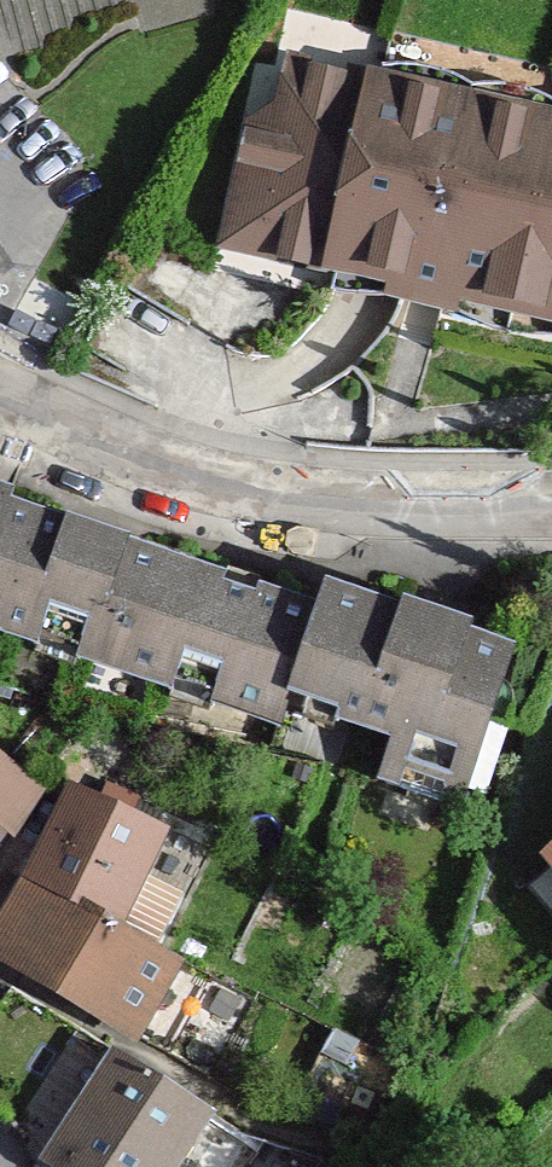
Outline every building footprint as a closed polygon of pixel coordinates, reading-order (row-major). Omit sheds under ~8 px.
[(403,50),(379,51),(374,73),(396,79),(405,93),(429,99),(444,89),(464,94),(469,72),(449,61),(426,54),(403,50)] [(263,176),(249,229),(289,238),(331,249),(324,279),(325,280),(333,248),(398,264),(394,280),(418,286),(440,291),(443,278),(551,304),(551,115),(531,110),(517,119),(493,114),(484,99),(464,94),(444,89),(429,99),(405,93),(396,79),(374,73),(352,68),(337,77),(290,65),(282,98),(254,115),(240,171),(263,176)] [(464,94),(484,99),(493,114),(517,119),(531,110),(551,115),(551,90),(534,81),(510,73),(489,71),(469,72),(464,94)] [(240,171),(227,223),(249,229),(263,176),(240,171)] [(333,248),(325,280),(342,282),(359,283),(377,282),(394,280),(398,264),(333,248)] [(551,327),(551,304),(443,278),(440,291),(458,306),(479,317),(501,325),(525,328),(548,328),(551,327)] [(0,499),(0,579),(13,583),(0,625),(0,627),(35,639),(83,653),(173,682),(217,695),(284,719),(290,695),(305,700),(341,712),(394,729),(378,779),(463,804),(509,659),(455,639),(406,623),(389,618),(325,598),(317,620),(256,600),(219,589),(194,581),(112,554),(72,541),(51,534),(3,518),(9,502),(0,499)] [(75,532),(72,541),(112,554),(116,542),(75,532)] [(223,577),(219,589),(256,600),(261,589),(223,577)] [(0,579),(0,625),(13,583),(0,579)] [(410,609),(406,623),(455,639),(460,625),(410,609)] [(83,653),(35,639),(32,652),(78,666),(83,653)] [(217,695),(173,682),(168,696),(213,709),(217,695)] [(341,712),(305,700),(303,714),(338,724),(341,712)] [(39,784),(19,773),(0,756),(0,820),(10,827),(39,784)] [(49,847),(26,892),(114,929),(140,875),(161,833),(74,800),(49,847)] [(114,929),(156,950),(183,896),(140,875),(114,929)] [(26,892),(0,951),(0,955),(127,1036),(173,959),(156,950),(114,929),(26,892)] [(121,1062),(61,1164),(66,1166),(172,1166),(203,1114),(121,1062)]
